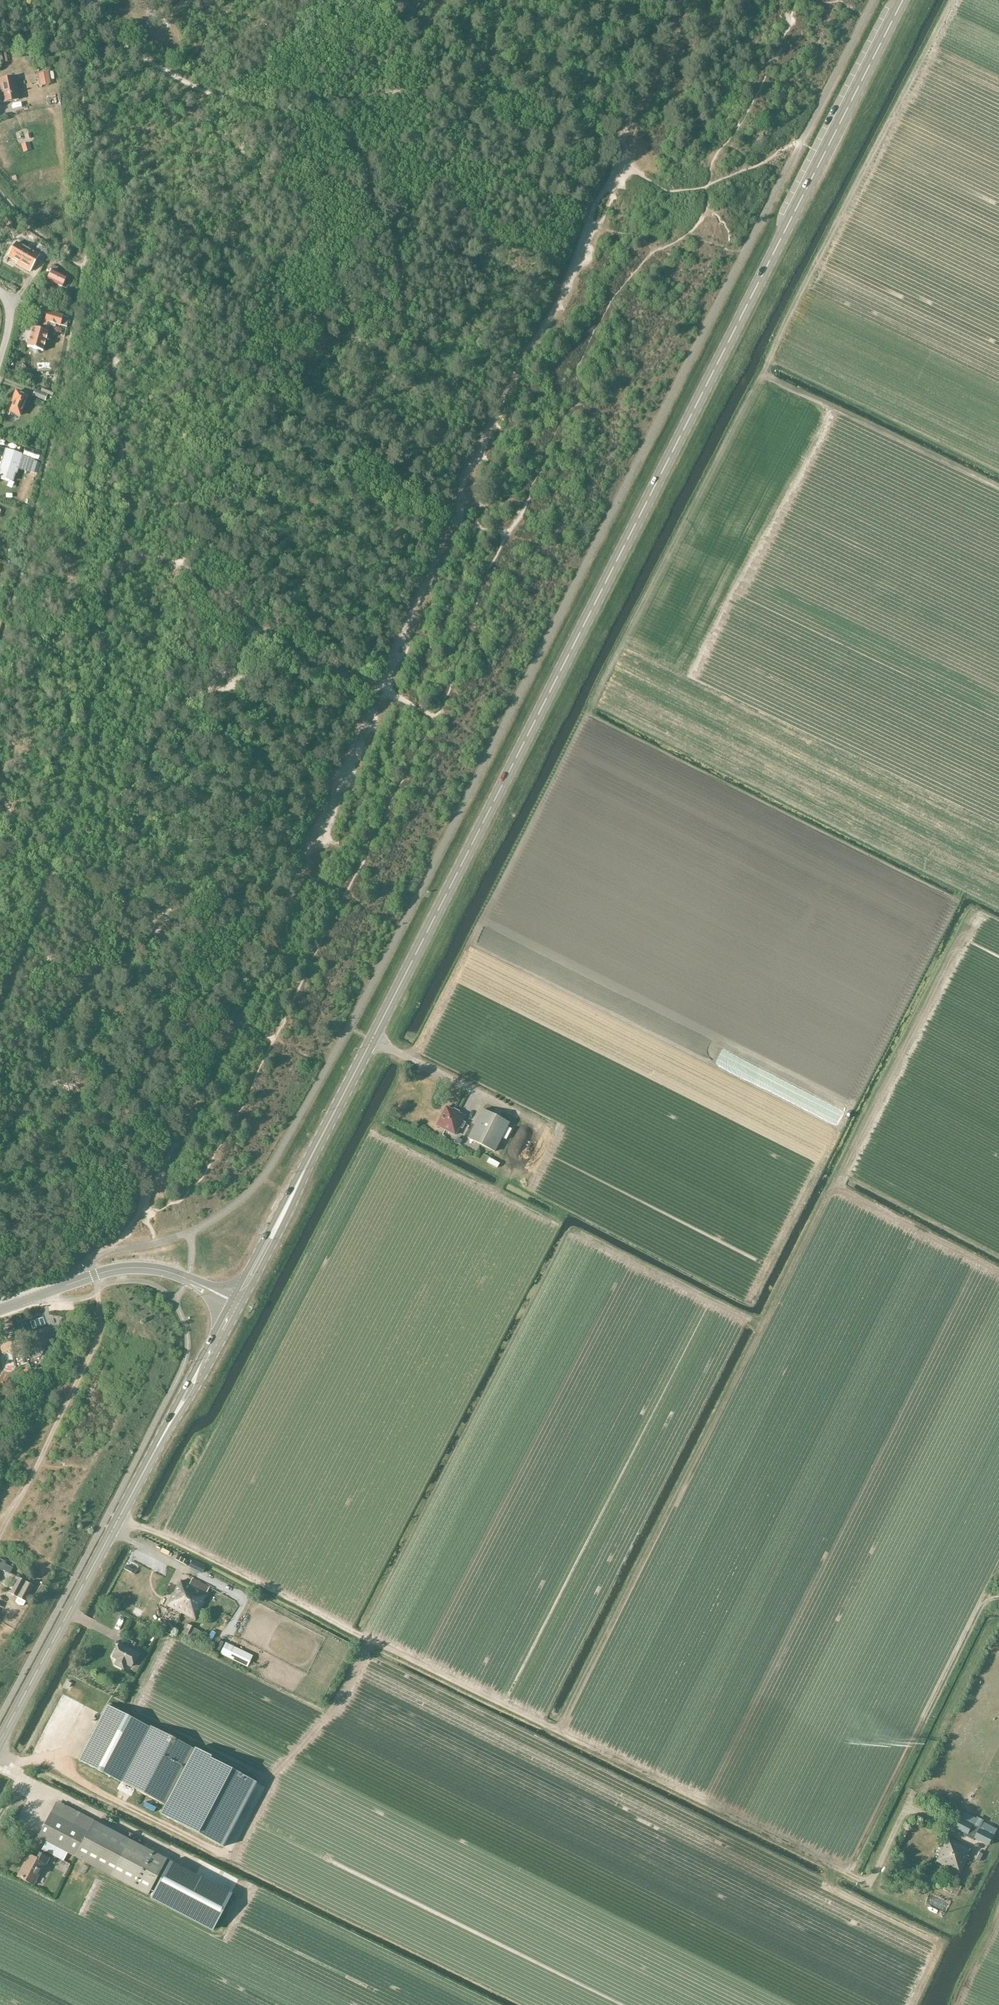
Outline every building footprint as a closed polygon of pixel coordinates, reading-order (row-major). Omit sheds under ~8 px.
[(1,86),(4,102),(19,99),(15,77),(0,80),(0,86),(1,86)] [(23,152),(31,150),(29,142),(21,145),(23,152)] [(29,272),(36,260),(40,254),(35,251),(28,247),(28,248),(17,242),(9,257),(18,262),(16,264),(29,272)] [(39,244),(35,251),(40,254),(36,260),(42,264),(50,250),(39,244)] [(52,270),(47,280),(62,287),(66,277),(56,272),(58,268),(53,265),(50,270),(52,270)] [(45,321),(51,322),(67,326),(69,316),(47,311),(45,321)] [(50,326),(51,322),(45,321),(43,330),(33,327),(28,347),(43,351),(50,326)] [(36,390),(33,396),(45,401),(48,394),(52,396),(53,393),(42,389),(41,392),(36,390)] [(14,403),(10,411),(21,416),(29,396),(16,391),(12,401),(14,403)] [(0,473),(0,477),(13,481),(16,474),(17,474),(23,455),(6,449),(6,451),(0,448),(0,455),(4,457),(0,468),(1,469),(0,473)] [(38,460),(40,453),(26,448),(24,455),(38,460)] [(34,461),(31,471),(37,473),(40,463),(34,461)] [(446,1107),(437,1125),(456,1135),(460,1128),(462,1129),(466,1123),(463,1121),(466,1116),(459,1113),(460,1111),(453,1108),(452,1110),(446,1107)] [(482,1110),(468,1138),(495,1152),(509,1124),(482,1110)] [(508,1127),(502,1138),(506,1140),(511,1129),(508,1127)] [(489,1158),(487,1162),(497,1168),(500,1164),(489,1158)] [(35,1357),(41,1356),(42,1353),(45,1355),(53,1340),(50,1338),(51,1337),(58,1335),(56,1328),(28,1337),(35,1357)] [(5,1564),(6,1562),(1,1559),(0,1561),(0,1569),(10,1574),(13,1568),(5,1564)] [(191,1561),(189,1567),(202,1574),(205,1568),(191,1561)] [(15,1602),(18,1605),(23,1606),(34,1586),(16,1576),(13,1582),(15,1583),(10,1593),(17,1597),(15,1602)] [(181,1581),(168,1605),(196,1619),(205,1602),(202,1601),(206,1595),(210,1588),(192,1579),(189,1585),(181,1581)] [(163,1632),(164,1631),(169,1633),(173,1625),(162,1620),(157,1630),(163,1632)] [(185,1623),(181,1633),(189,1636),(190,1635),(191,1636),(195,1629),(193,1628),(194,1627),(185,1623)] [(250,1636),(246,1646),(253,1649),(258,1640),(250,1636)] [(230,1658),(235,1647),(226,1643),(221,1654),(230,1658)] [(127,1665),(132,1668),(139,1654),(119,1644),(112,1657),(117,1660),(115,1665),(124,1670),(127,1665)] [(247,1668),(252,1658),(238,1652),(237,1653),(234,1652),(231,1659),(247,1668)] [(107,1706),(79,1761),(121,1782),(165,1805),(160,1814),(188,1829),(204,1837),(227,1793),(246,1803),(256,1783),(223,1766),(194,1750),(194,1749),(150,1726),(150,1727),(108,1705),(107,1706)] [(153,1801),(150,1806),(161,1812),(163,1806),(153,1801)] [(52,1813),(39,1837),(47,1842),(46,1842),(42,1850),(64,1861),(68,1853),(148,1896),(159,1875),(167,1859),(93,1821),(87,1832),(52,1813)] [(982,1830),(979,1829),(961,1819),(956,1829),(966,1834),(965,1836),(973,1840),(975,1837),(976,1837),(975,1838),(977,1839),(977,1840),(989,1845),(994,1836),(993,1835),(985,1831),(986,1828),(988,1825),(988,1826),(989,1824),(985,1822),(984,1823),(984,1824),(983,1826),(982,1828),(983,1828),(982,1830)] [(970,1857),(968,1856),(971,1849),(949,1838),(936,1862),(961,1874),(970,1857)] [(29,1855),(18,1877),(34,1885),(45,1864),(46,1864),(49,1858),(40,1854),(37,1859),(29,1855)] [(170,1861),(162,1875),(151,1897),(213,1930),(232,1894),(196,1875),(170,1861)]
